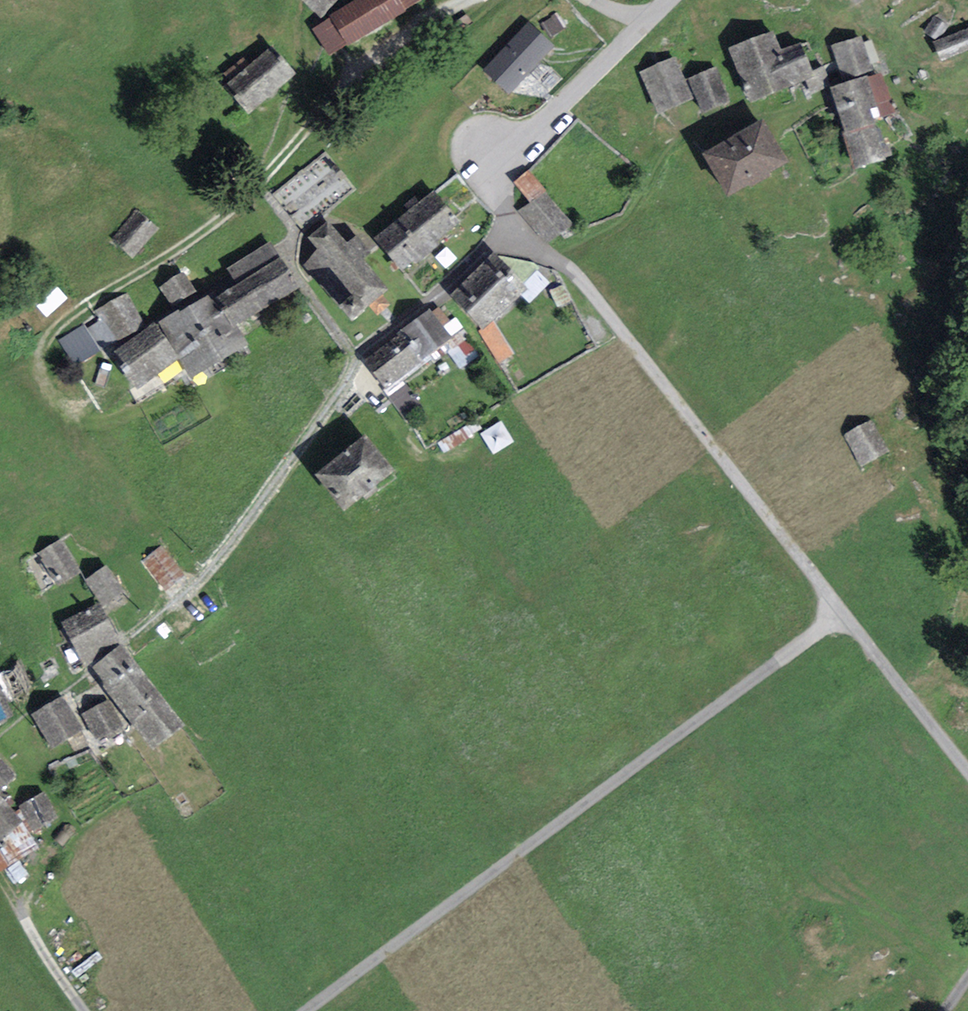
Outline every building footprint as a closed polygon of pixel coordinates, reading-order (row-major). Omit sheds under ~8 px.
[(300,0),(322,17),(336,0),(300,0)] [(313,28),(330,56),(404,10),(398,0),(361,0),(313,28)] [(404,10),(422,0),(398,0),(404,10)] [(556,15),(542,23),(550,36),(564,27),(556,15)] [(939,38),(949,25),(936,16),(925,32),(935,39),(939,38)] [(556,46),(529,21),(483,71),(509,95),(556,46)] [(934,42),(941,60),(967,49),(967,29),(939,40),(934,42)] [(773,30),(728,47),(749,101),(805,81),(811,93),(832,86),(825,66),(811,71),(801,43),(781,50),(773,30)] [(873,69),(863,36),(831,46),(842,79),(873,69)] [(296,74),(272,46),(225,85),(248,113),(296,74)] [(693,97),(677,57),(643,71),(660,110),(693,97)] [(717,68),(691,78),(704,111),(729,101),(717,68)] [(868,76),(830,87),(844,132),(843,132),(853,169),(886,160),(879,142),(883,141),(874,120),(881,118),(868,76)] [(786,160),(763,120),(703,154),(727,195),(786,160)] [(546,190),(532,170),(517,181),(532,202),(546,190)] [(451,211),(434,190),(374,238),(400,271),(455,228),(445,216),(451,211)] [(574,222),(546,190),(532,202),(522,211),(550,243),(574,222)] [(159,228),(136,209),(111,240),(135,258),(159,228)] [(327,221),(308,237),(317,248),(304,264),(352,321),(388,289),(362,259),(369,252),(357,234),(347,242),(327,221)] [(236,285),(216,297),(234,326),(299,286),(271,241),(226,269),(236,285)] [(527,289),(494,253),(450,294),(484,330),(493,321),(527,289)] [(196,292),(183,272),(160,287),(173,307),(196,292)] [(69,298),(50,277),(28,296),(47,317),(69,298)] [(247,344),(234,326),(216,297),(214,292),(158,321),(178,359),(191,378),(247,344)] [(129,293),(98,310),(115,341),(146,325),(129,293)] [(451,337),(429,308),(400,330),(401,332),(363,360),(386,389),(451,337)] [(158,321),(111,352),(135,390),(178,359),(158,321)] [(512,354),(493,321),(484,330),(479,331),(499,363),(512,354)] [(101,351),(84,326),(59,340),(74,365),(101,351)] [(421,411),(406,386),(390,397),(405,421),(421,411)] [(515,440),(504,420),(482,432),(493,452),(515,440)] [(891,451),(874,421),(847,436),(864,467),(891,451)] [(393,471),(365,437),(316,475),(344,510),(393,471)] [(78,571),(59,541),(39,553),(59,584),(78,571)] [(186,575),(162,547),(143,562),(167,591),(186,575)] [(124,590),(106,566),(86,580),(103,606),(124,590)] [(119,637),(99,605),(61,624),(84,666),(119,637)] [(185,726),(120,644),(93,668),(153,752),(185,726)] [(23,663),(0,675),(0,680),(10,699),(35,686),(23,663)] [(16,716),(0,687),(0,725),(16,716)] [(82,729),(63,697),(32,714),(51,747),(82,729)] [(124,727),(108,701),(81,715),(95,742),(124,727)] [(17,776),(0,759),(0,791),(17,776)] [(57,815),(45,791),(18,807),(32,829),(57,815)] [(1,840),(23,821),(0,795),(0,839),(1,840)] [(23,821),(1,840),(0,839),(0,852),(8,866),(38,848),(23,821)] [(8,866),(0,852),(0,872),(8,866)]
